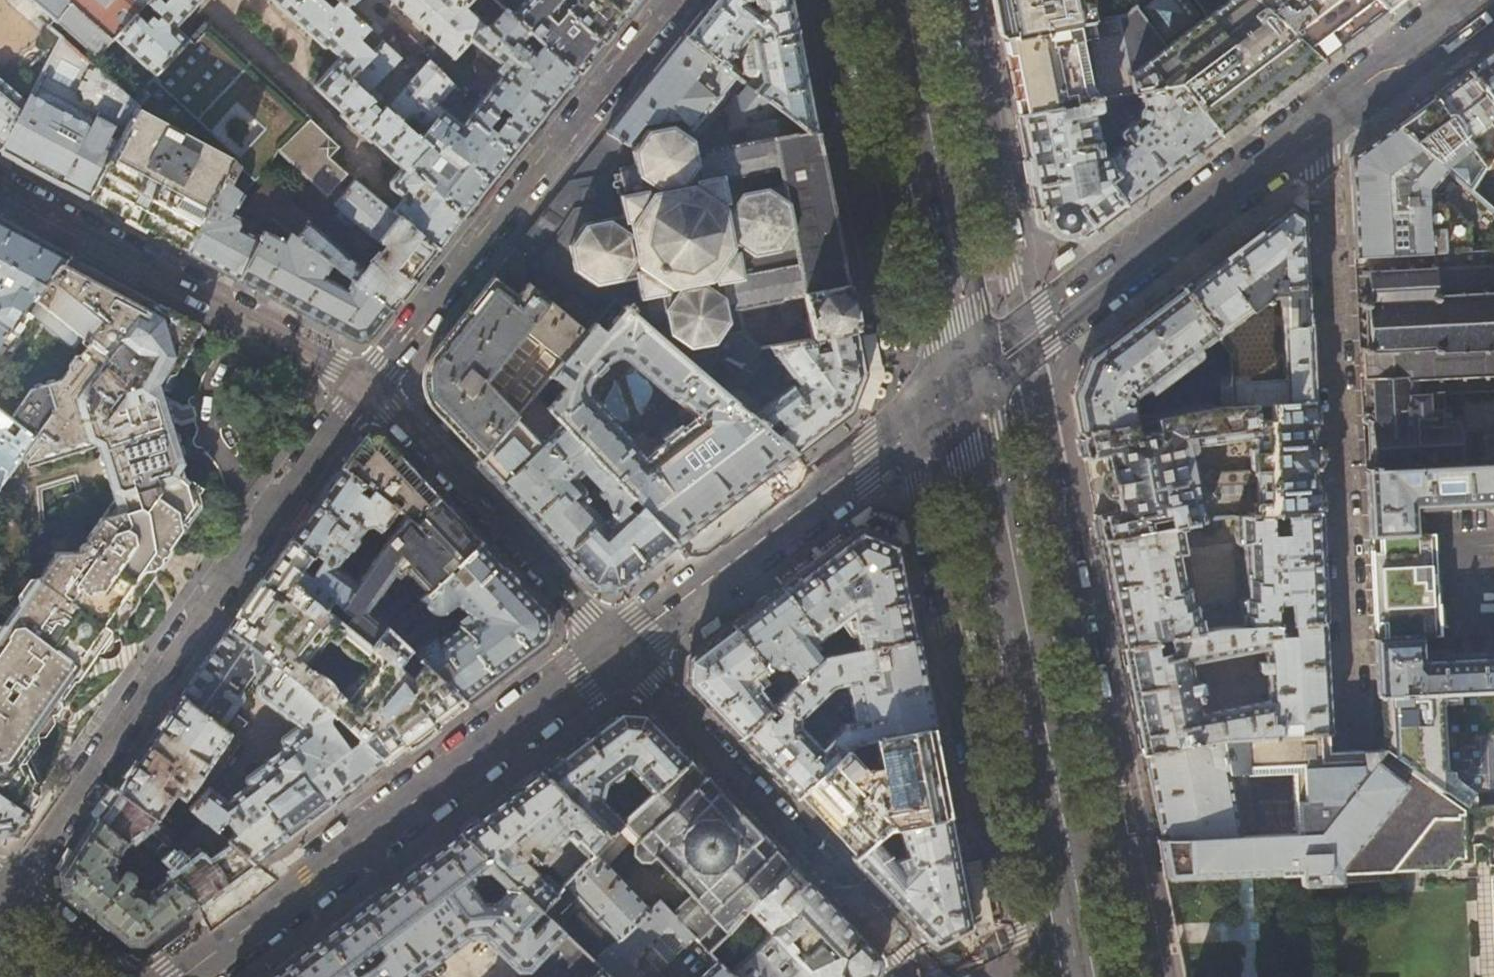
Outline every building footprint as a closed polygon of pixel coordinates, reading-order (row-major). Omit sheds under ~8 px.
[(95,56),(111,38),(147,0),(30,0),(95,56)] [(163,1),(161,0),(147,0),(111,38),(126,52),(123,55),(122,60),(128,66),(135,66),(138,63),(152,76),(187,39),(175,28),(201,0),(165,0),(163,1)] [(438,249),(443,242),(448,236),(462,218),(408,166),(426,146),(384,109),(381,107),(378,104),(378,105),(348,78),(372,53),(358,40),(367,29),(337,2),(330,9),(320,0),(271,0),(324,49),(326,47),(341,59),(315,89),(343,115),(342,118),(371,144),(373,142),(401,168),(389,183),(389,186),(390,188),(402,199),(397,205),(391,211),(397,216),(438,249)] [(337,2),(367,29),(376,38),(383,30),(374,22),(372,24),(351,5),(356,0),(335,0),(337,2)] [(472,0),(389,0),(449,56),(448,57),(445,55),(439,61),(433,56),(428,61),(440,72),(470,41),(484,26),(465,8),(472,0)] [(511,15),(529,32),(543,45),(576,75),(587,61),(600,45),(565,15),(571,8),(563,0),(525,0),(511,15)] [(571,8),(565,15),(600,45),(611,30),(623,15),(608,0),(563,0),(571,8)] [(623,15),(636,0),(608,0),(623,15)] [(814,114),(804,63),(792,1),(792,0),(712,0),(685,35),(804,130),(806,131),(817,129),(814,114)] [(1090,0),(995,0),(995,4),(1002,39),(1094,21),(1090,0)] [(1317,58),(1252,0),(1191,0),(1204,17),(1165,47),(1134,7),(1123,15),(1117,16),(1132,93),(1135,93),(1178,85),(1215,135),(1261,100),(1317,58)] [(1317,58),(1350,33),(1381,10),(1372,0),(1252,0),(1317,58)] [(1381,10),(1394,0),(1372,0),(1381,10)] [(488,30),(484,26),(470,41),(493,60),(489,65),(500,75),(478,102),(525,140),(538,123),(560,95),(576,75),(543,45),(533,55),(520,42),(529,32),(511,15),(506,10),(488,30)] [(1097,100),(1132,93),(1117,16),(1094,21),(1002,39),(1006,61),(1013,98),(1017,115),(1097,100)] [(187,39),(152,76),(137,93),(142,98),(136,104),(137,105),(88,198),(137,225),(185,250),(223,178),(243,195),(260,177),(259,176),(271,163),(279,151),(326,195),(345,174),(327,159),(336,148),(308,121),(310,119),(204,22),(187,39)] [(378,40),(382,43),(395,29),(422,55),(425,51),(395,22),(378,40)] [(382,43),(372,53),(348,78),(378,105),(378,104),(381,107),(384,104),(384,99),(371,87),(400,58),(388,47),(395,39),(417,60),(422,55),(395,29),(382,43)] [(737,139),(735,128),(755,124),(772,104),(685,35),(647,82),(606,134),(630,147),(644,127),(650,126),(649,124),(665,121),(666,123),(670,123),(677,125),(680,120),(692,130),(722,95),(722,94),(736,77),(745,84),(736,95),(733,93),(703,129),(705,140),(694,143),(693,139),(692,137),(693,147),(737,139)] [(26,102),(0,149),(0,152),(45,176),(88,198),(137,105),(136,104),(60,39),(35,83),(44,87),(46,83),(120,124),(113,138),(30,94),(26,102)] [(1488,102),(1493,98),(1493,50),(1466,71),(1488,102)] [(454,84),(440,72),(428,61),(384,109),(426,146),(408,166),(462,218),(491,181),(525,140),(478,102),(460,124),(437,105),(454,84)] [(1431,97),(1463,140),(1479,128),(1489,142),(1491,141),(1493,146),(1493,110),(1488,102),(1466,71),(1448,85),(1431,97)] [(26,102),(0,79),(0,149),(26,102)] [(1134,118),(1118,131),(1120,136),(1125,142),(1107,155),(1109,164),(1115,173),(1103,182),(1122,205),(1148,185),(1215,135),(1178,85),(1135,93),(1138,108),(1132,113),(1132,115),(1134,118)] [(1411,112),(1393,125),(1443,169),(1470,148),(1463,140),(1431,97),(1411,112)] [(1097,100),(1017,115),(1029,179),(1038,226),(1075,240),(1122,205),(1103,182),(1115,173),(1109,164),(1107,155),(1101,155),(1098,139),(1120,136),(1118,131),(1116,122),(1095,125),(1093,115),(1096,115),(1099,113),(1099,109),(1097,100)] [(630,147),(606,134),(548,207),(521,241),(556,270),(553,275),(570,291),(598,316),(615,299),(624,305),(684,357),(705,375),(717,358),(736,374),(760,349),(762,348),(743,330),(740,310),(803,298),(809,328),(807,329),(806,330),(807,336),(810,336),(811,338),(855,329),(851,310),(847,289),(827,182),(817,129),(806,131),(804,130),(778,134),(777,132),(693,147),(692,137),(676,126),(677,125),(670,123),(666,123),(665,121),(649,124),(650,126),(644,127),(630,147)] [(1443,169),(1393,125),(1375,139),(1349,160),(1354,257),(1493,250),(1493,213),(1443,169)] [(249,200),(243,195),(223,178),(185,250),(208,262),(238,278),(259,239),(241,230),(244,225),(242,217),(233,212),(237,206),(268,223),(270,218),(249,200)] [(377,242),(397,216),(391,211),(354,181),(335,203),(377,242)] [(249,200),(270,218),(288,233),(294,237),(306,222),(308,220),(265,182),(249,200)] [(1179,287),(1216,336),(1265,298),(1280,298),(1284,379),(1248,381),(1248,376),(1231,377),(1233,407),(1312,402),(1302,217),(1286,206),(1230,249),(1179,287)] [(364,270),(306,222),(294,237),(330,265),(349,279),(389,310),(414,278),(438,249),(397,216),(377,242),(383,248),(364,270)] [(0,220),(0,342),(15,321),(23,312),(68,256),(32,237),(0,220)] [(330,265),(294,237),(288,233),(284,241),(263,231),(259,239),(238,278),(296,309),(353,339),(368,336),(378,324),(389,310),(349,279),(345,286),(340,283),(339,285),(324,277),(330,265)] [(508,257),(492,277),(517,295),(527,283),(556,307),(570,291),(553,275),(556,270),(521,241),(508,257)] [(199,326),(187,319),(114,280),(68,256),(23,312),(66,345),(74,334),(88,345),(59,382),(28,389),(7,417),(33,437),(0,484),(0,547),(110,631),(111,630),(111,625),(149,570),(152,570),(180,530),(179,524),(191,507),(184,486),(187,482),(181,477),(179,468),(182,461),(163,395),(199,326)] [(1484,265),(1483,261),(1479,261),(1480,266),(1460,266),(1460,262),(1456,262),(1456,266),(1437,267),(1437,263),(1430,263),(1430,268),(1413,268),(1413,265),(1409,265),(1408,265),(1408,269),(1394,270),(1394,265),(1388,265),(1389,266),(1389,270),(1363,272),(1363,275),(1367,275),(1368,288),(1364,288),(1365,290),(1368,290),(1368,294),(1365,294),(1362,296),(1361,298),(1359,297),(1356,297),(1357,307),(1360,307),(1362,308),(1362,318),(1360,318),(1360,322),(1362,322),(1363,332),(1361,332),(1361,336),(1363,336),(1363,339),(1364,346),(1362,347),(1359,347),(1359,353),(1361,353),(1363,380),(1372,380),(1372,381),(1369,381),(1369,384),(1372,384),(1372,396),(1370,396),(1370,399),(1373,399),(1373,410),(1371,411),(1371,414),(1373,414),(1374,425),(1371,425),(1373,467),(1370,467),(1370,469),(1365,469),(1365,470),(1400,469),(1412,468),(1465,466),(1465,461),(1460,462),(1459,427),(1462,427),(1462,422),(1458,422),(1458,418),(1454,418),(1454,423),(1443,423),(1443,422),(1441,422),(1441,414),(1442,414),(1442,411),(1441,411),(1440,404),(1442,404),(1442,402),(1440,402),(1439,395),(1441,394),(1441,393),(1461,392),(1461,393),(1465,393),(1484,392),(1484,393),(1488,392),(1493,391),(1493,265),(1484,265)] [(598,316),(570,291),(556,307),(527,283),(517,295),(492,277),(469,306),(428,357),(424,368),(422,373),(421,384),(422,391),(426,401),(431,408),(443,422),(480,460),(518,414),(534,393),(595,320),(598,316)] [(1135,397),(1216,336),(1179,287),(1122,330),(1085,358),(1070,395),(1073,409),(1078,433),(1135,423),(1131,405),(1135,397)] [(648,499),(640,506),(674,543),(699,524),(770,470),(794,452),(751,415),(747,411),(741,416),(736,417),(735,414),(733,411),(730,409),(727,409),(726,408),(735,402),(705,375),(684,357),(624,305),(604,328),(595,320),(534,393),(560,420),(631,496),(638,489),(648,499)] [(23,327),(15,321),(0,342),(0,352),(2,353),(23,327)] [(859,352),(855,329),(811,338),(770,347),(798,385),(793,389),(790,386),(751,415),(794,452),(828,426),(849,411),(863,373),(859,352)] [(1250,505),(1250,516),(1318,513),(1315,461),(1312,402),(1233,407),(1135,423),(1078,433),(1083,460),(1103,457),(1106,472),(1105,475),(1103,476),(1104,484),(1106,490),(1108,491),(1109,492),(1113,510),(1093,514),(1099,541),(1180,524),(1201,520),(1194,480),(1194,479),(1194,476),(1199,476),(1202,480),(1205,482),(1211,484),(1220,484),(1221,494),(1241,494),(1241,484),(1254,484),(1254,502),(1253,502),(1251,503),(1250,505)] [(33,437),(7,417),(0,411),(0,484),(33,437)] [(518,414),(480,460),(476,464),(552,544),(591,585),(616,587),(644,566),(674,543),(640,506),(633,512),(630,509),(636,502),(631,496),(560,420),(545,435),(538,434),(518,414)] [(1480,464),(1493,464),(1493,429),(1493,430),(1478,431),(1480,464)] [(353,452),(340,467),(363,485),(371,491),(375,494),(381,485),(383,486),(382,491),(384,494),(385,496),(388,497),(391,498),(395,497),(401,502),(395,509),(400,513),(405,517),(412,522),(439,497),(407,464),(380,435),(365,436),(353,452)] [(1377,580),(1380,640),(1374,640),(1377,695),(1384,695),(1400,694),(1399,682),(1412,681),(1412,693),(1493,690),(1493,653),(1421,656),(1420,637),(1433,636),(1431,599),(1435,599),(1433,571),(1429,571),(1428,534),(1415,535),(1414,510),(1491,506),(1493,509),(1493,464),(1480,464),(1465,466),(1412,468),(1413,481),(1401,481),(1400,469),(1365,470),(1368,538),(1375,537),(1377,580)] [(363,485),(340,467),(310,511),(290,539),(310,557),(313,553),(322,559),(310,576),(301,569),(292,583),(324,609),(331,600),(340,607),(358,582),(339,568),(338,566),(350,551),(354,549),(360,541),(359,537),(367,526),(374,529),(379,533),(391,518),(395,520),(400,513),(395,509),(375,494),(371,491),(366,498),(358,492),(363,485)] [(75,474),(35,486),(38,530),(63,529),(83,502),(75,474)] [(449,508),(439,497),(412,522),(405,517),(358,582),(340,607),(333,616),(369,645),(385,627),(368,611),(396,574),(403,568),(426,593),(480,540),(469,529),(449,508)] [(1318,513),(1250,516),(1234,516),(1235,541),(1238,545),(1242,545),(1244,597),(1241,598),(1237,602),(1239,626),(1323,623),(1321,572),(1318,513)] [(1180,524),(1099,541),(1109,594),(1119,647),(1200,631),(1196,607),(1192,603),(1187,605),(1178,553),(1182,553),(1185,548),(1180,524)] [(819,559),(779,589),(817,639),(851,614),(857,649),(914,639),(904,587),(896,544),(858,529),(819,559)] [(310,557),(290,539),(250,595),(227,629),(319,703),(321,702),(332,712),(360,739),(384,762),(431,727),(464,702),(412,652),(385,627),(369,645),(333,616),(324,609),(292,583),(301,569),(310,557)] [(512,574),(480,540),(426,593),(419,600),(432,613),(436,615),(441,616),(444,614),(447,612),(458,627),(436,643),(433,640),(430,639),(412,652),(464,702),(494,679),(543,642),(546,637),(548,632),(549,627),(549,619),(546,611),(547,610),(512,574)] [(25,813),(33,802),(40,793),(36,781),(33,781),(22,756),(36,737),(35,733),(71,681),(75,680),(110,631),(0,547),(0,607),(9,621),(8,623),(3,624),(0,629),(0,795),(25,813)] [(756,607),(731,625),(765,670),(783,694),(822,656),(827,655),(817,639),(779,589),(756,607)] [(1323,623),(1239,626),(1219,627),(1200,631),(1119,647),(1130,704),(1140,754),(1146,753),(1222,738),(1324,734),(1329,733),(1326,679),(1323,623)] [(753,680),(765,670),(731,625),(705,645),(687,659),(686,673),(685,683),(707,707),(736,738),(772,704),(758,687),(762,684),(758,679),(754,682),(753,680)] [(200,667),(180,696),(229,735),(234,739),(245,725),(232,714),(242,700),(239,690),(238,689),(249,674),(258,680),(254,684),(254,685),(253,688),(253,690),(253,693),(256,696),(254,698),(289,737),(270,749),(269,751),(268,753),(269,757),(254,768),(252,769),(251,771),(252,773),(249,775),(247,774),(245,774),(232,783),(231,785),(231,786),(232,789),(221,798),(208,788),(188,810),(200,818),(202,820),(203,819),(221,835),(233,826),(243,838),(233,846),(251,862),(305,822),(362,778),(384,762),(360,739),(347,747),(329,723),(328,720),(328,715),(332,712),(321,702),(319,703),(227,629),(200,667)] [(921,673),(914,639),(857,649),(827,655),(822,656),(783,694),(779,697),(800,716),(811,718),(827,739),(843,724),(853,743),(885,736),(883,725),(894,723),(896,734),(924,729),(931,727),(921,673)] [(1412,693),(1400,694),(1384,695),(1386,726),(1387,742),(1380,748),(1459,818),(1493,811),(1493,690),(1412,693)] [(183,801),(229,735),(180,696),(146,744),(114,789),(157,820),(175,795),(183,801)] [(779,697),(772,704),(736,738),(758,760),(793,797),(797,794),(853,743),(843,724),(827,739),(819,747),(799,727),(800,716),(779,697)] [(580,739),(538,771),(606,835),(623,820),(601,798),(605,783),(606,782),(605,780),(625,765),(652,793),(688,759),(657,727),(643,712),(619,710),(580,739)] [(930,763),(924,729),(896,734),(885,736),(853,743),(797,794),(816,814),(855,855),(873,837),(883,828),(896,826),(940,817),(930,763)] [(1380,748),(1325,752),(1324,745),(1324,734),(1222,738),(1146,753),(1154,796),(1161,838),(1311,831),(1312,830),(1380,748)] [(1459,818),(1380,748),(1312,830),(1161,838),(1172,894),(1253,890),(1304,887),(1305,902),(1349,901),(1348,892),(1347,885),(1442,880),(1451,868),(1459,869),(1459,818)] [(688,759),(652,793),(623,820),(606,835),(607,836),(588,857),(559,887),(538,909),(592,961),(648,910),(606,864),(630,842),(633,845),(633,854),(640,861),(648,862),(653,857),(690,895),(671,914),(693,938),(707,952),(744,910),(788,867),(774,852),(775,851),(754,829),(716,788),(688,759)] [(482,813),(458,832),(538,909),(559,887),(548,876),(542,875),(541,877),(523,859),(528,854),(538,864),(546,864),(558,851),(557,846),(566,837),(588,857),(607,836),(606,835),(538,771),(515,788),(482,813)] [(0,795),(0,831),(14,829),(25,813),(0,795)] [(948,816),(940,817),(896,826),(904,856),(892,860),(873,837),(855,855),(851,858),(889,898),(934,945),(969,927),(969,926),(957,865),(948,816)] [(129,846),(94,818),(72,853),(59,874),(60,880),(62,889),(94,915),(128,943),(143,944),(151,938),(166,926),(179,916),(197,903),(136,852),(127,866),(125,864),(115,872),(113,871),(115,867),(114,865),(112,863),(121,848),(126,851),(129,846)] [(538,909),(458,832),(402,874),(297,953),(265,976),(415,976),(470,936),(480,936),(516,970),(523,970),(525,976),(609,976),(592,961),(538,909)] [(987,922),(976,862),(957,865),(969,926),(987,922)] [(744,910),(757,923),(736,943),(746,954),(745,955),(726,973),(731,976),(868,976),(875,973),(878,958),(829,907),(789,866),(788,867),(744,910)] [(648,910),(592,961),(609,976),(644,976),(645,974),(647,976),(652,976),(693,938),(671,914),(658,901),(648,910)] [(154,942),(183,920),(179,916),(166,926),(151,938),(154,942)] [(726,973),(716,961),(700,976),(731,976),(726,973)]
